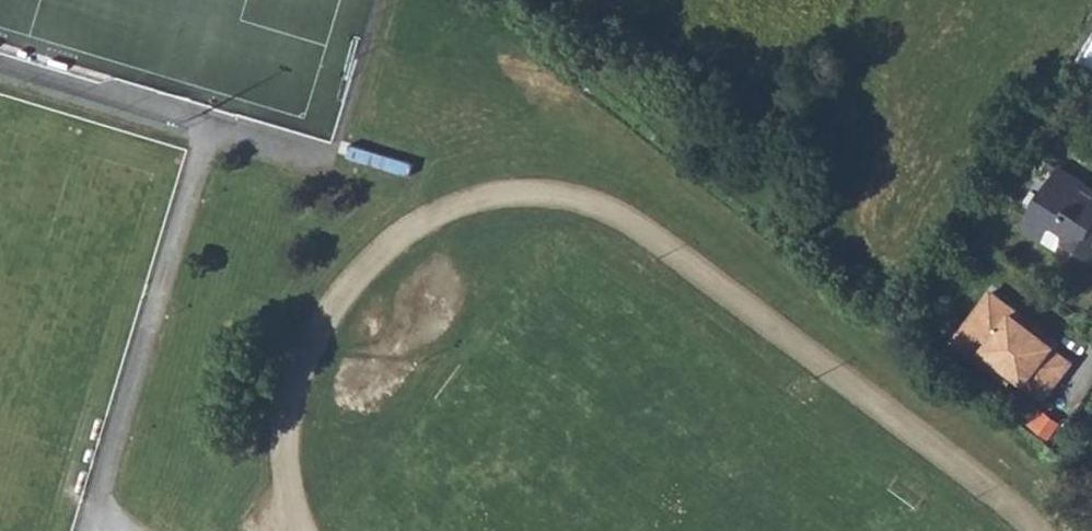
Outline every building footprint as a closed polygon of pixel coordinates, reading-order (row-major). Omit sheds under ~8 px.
[(1019,229),(1041,243),(1057,253),(1063,243),(1079,253),(1082,247),(1091,253),(1091,196),(1082,190),(1085,185),(1056,167),(1048,181),(1053,185),(1045,197),(1040,195),(1019,229)] [(1017,311),(992,293),(963,331),(986,349),(984,351),(1017,376),(1046,398),(1072,363),(1054,349),(1012,318),(1017,311)] [(1012,318),(1054,349),(1059,343),(1017,311),(1012,318)] [(963,331),(956,341),(1012,383),(1017,376),(984,351),(986,349),(963,331)] [(1039,409),(1026,426),(1047,443),(1061,426),(1039,409)]
